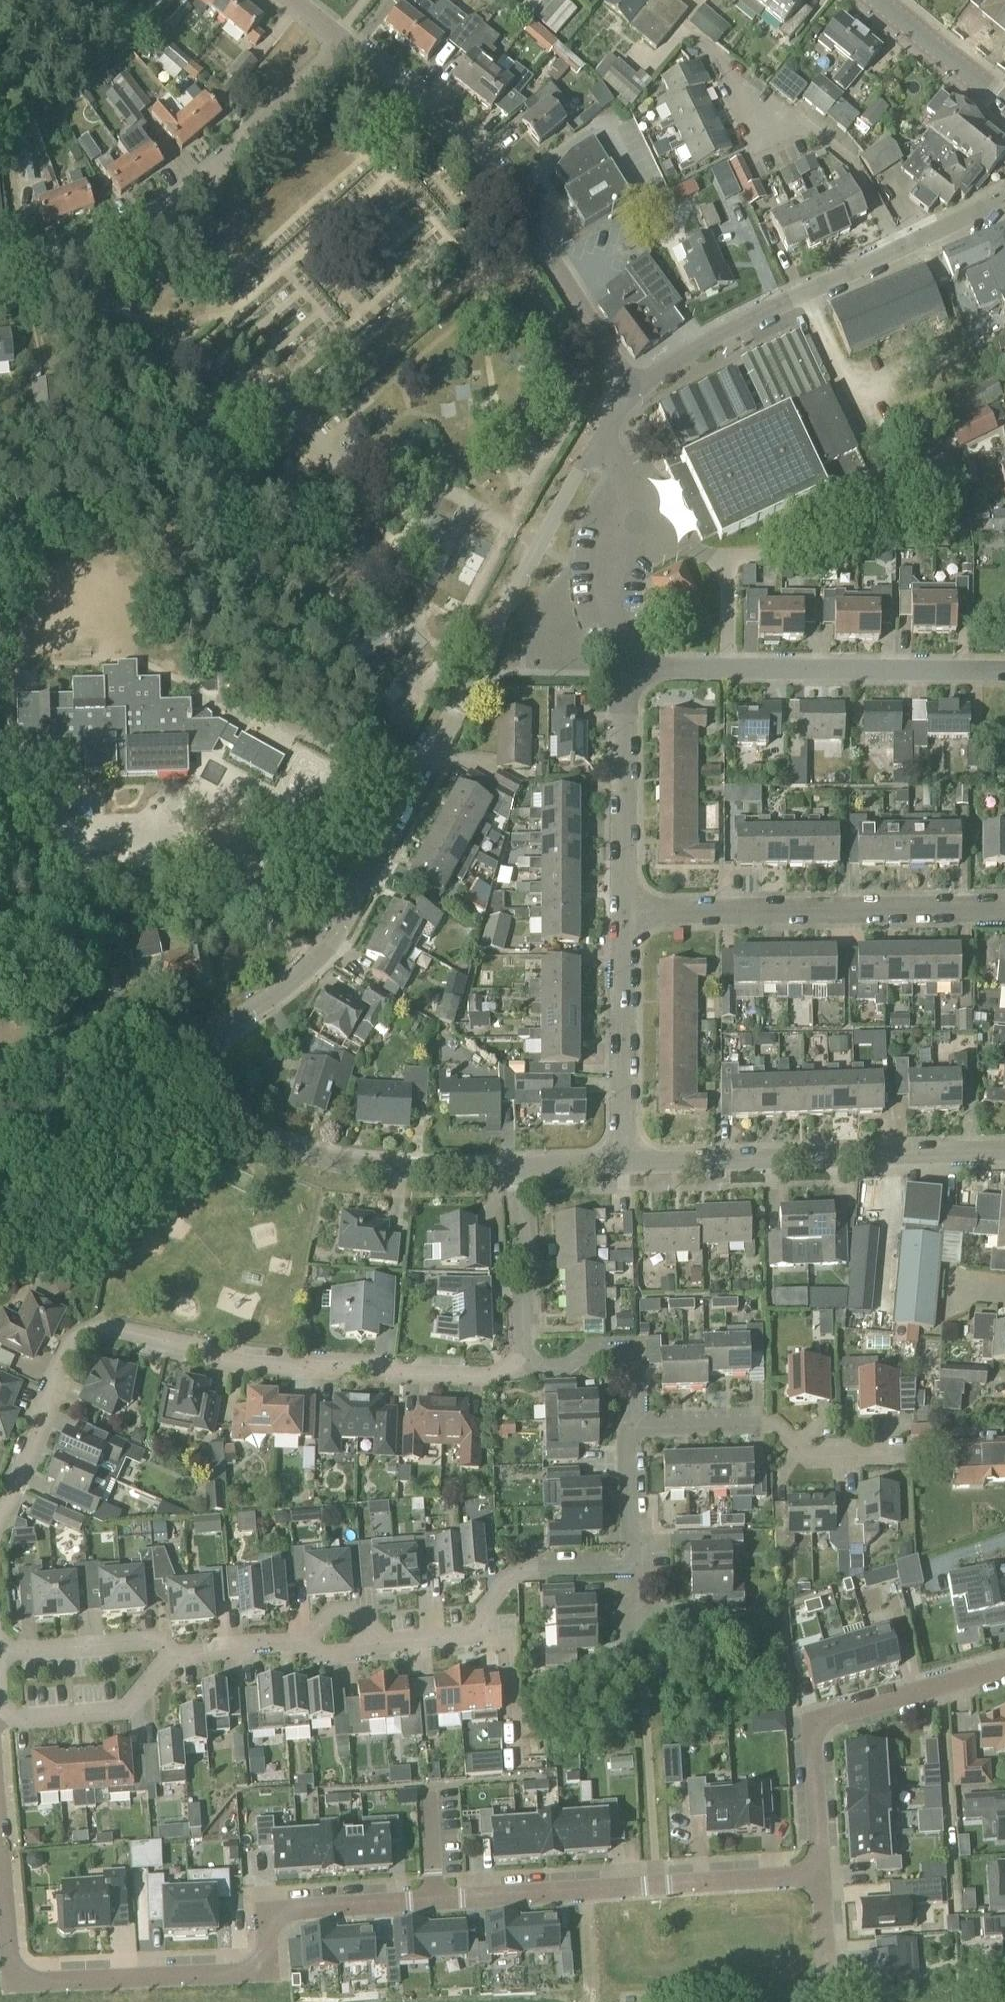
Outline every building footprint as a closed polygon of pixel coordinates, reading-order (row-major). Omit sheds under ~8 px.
[(150,28),(157,20),(176,0),(156,0),(139,18),(150,28)] [(157,20),(172,33),(192,11),(181,0),(176,0),(157,20)] [(242,6),(235,0),(199,0),(198,1),(227,25),(242,6)] [(406,45),(422,26),(421,25),(415,20),(426,7),(417,0),(410,0),(402,10),(400,9),(385,28),(406,45)] [(406,45),(427,62),(443,43),(450,48),(469,22),(441,0),(421,25),(422,26),(406,45)] [(522,7),(555,37),(577,12),(563,0),(528,0),(522,7)] [(628,29),(652,0),(608,0),(602,7),(628,29)] [(656,52),(671,33),(687,13),(672,0),(652,0),(628,29),(656,52)] [(764,13),(774,0),(736,0),(740,3),(738,5),(758,20),(764,13)] [(788,43),(812,14),(802,5),(806,0),(774,0),(764,13),(783,28),(778,34),(788,43)] [(983,5),(999,18),(1004,11),(1004,0),(988,0),(983,5)] [(246,42),(255,49),(265,37),(256,30),(262,22),(242,6),(227,25),(247,41),(246,42)] [(702,8),(689,24),(706,38),(719,22),(702,8)] [(831,83),(845,94),(881,50),(841,18),(822,42),(821,41),(817,46),(830,56),(834,52),(848,63),(831,83)] [(727,44),(738,29),(725,20),(714,34),(727,44)] [(539,39),(554,54),(559,47),(545,32),(533,22),(525,32),(536,42),(539,39)] [(453,83),(472,98),(493,71),(482,62),(499,40),(481,26),(459,53),(469,62),(453,83)] [(816,26),(811,33),(818,39),(823,32),(816,26)] [(607,54),(609,56),(592,75),(631,109),(648,88),(623,66),(636,51),(634,49),(620,38),(607,54)] [(169,49),(165,46),(152,59),(157,67),(164,59),(169,63),(183,74),(183,73),(194,82),(202,73),(196,67),(191,64),(178,52),(171,47),(169,49)] [(568,53),(561,62),(566,66),(570,69),(577,76),(584,68),(568,53)] [(218,85),(232,96),(258,65),(244,54),(226,76),(218,85)] [(553,71),(558,76),(566,66),(561,62),(553,71)] [(701,89),(701,90),(708,87),(698,64),(662,82),(669,96),(655,103),(658,110),(665,106),(701,89)] [(472,98),(490,113),(507,92),(517,99),(533,80),(515,65),(504,80),(493,71),(472,98)] [(116,88),(139,117),(152,107),(129,77),(126,74),(113,84),(115,87),(116,88)] [(791,74),(784,84),(799,97),(806,87),(791,74)] [(808,104),(815,110),(833,88),(820,78),(802,100),(808,104)] [(522,127),(539,147),(564,125),(558,117),(569,108),(550,85),(523,108),(532,118),(522,127)] [(185,116),(201,135),(221,118),(205,99),(194,87),(185,95),(196,107),(185,116)] [(139,117),(116,88),(106,96),(131,129),(142,121),(139,117)] [(815,110),(826,118),(839,103),(844,96),(833,88),(815,110)] [(711,110),(701,90),(701,89),(665,106),(673,122),(668,124),(667,123),(658,127),(661,133),(675,127),(711,110)] [(928,215),(938,202),(946,209),(957,196),(964,201),(973,190),(977,193),(987,180),(986,179),(1004,156),(1004,148),(981,128),(981,127),(951,103),(951,104),(941,95),(926,113),(936,121),(927,132),(928,133),(921,142),(925,145),(912,160),(901,173),(919,187),(909,199),(928,215)] [(860,119),(873,129),(889,109),(876,99),(860,119)] [(201,135),(185,116),(179,108),(171,115),(162,105),(151,115),(156,121),(165,133),(181,152),(201,135)] [(685,148),(721,131),(711,110),(675,127),(683,143),(678,145),(677,144),(668,148),(671,154),(685,148)] [(36,126),(15,130),(18,166),(32,164),(29,141),(33,141),(35,153),(44,152),(37,130),(36,126)] [(678,168),(681,175),(695,168),(695,169),(731,152),(721,131),(685,148),(692,164),(688,166),(687,164),(678,168)] [(127,162),(142,182),(163,167),(148,147),(138,134),(118,148),(127,162)] [(858,159),(873,181),(903,160),(888,139),(858,159)] [(563,195),(584,230),(631,201),(610,166),(609,167),(592,140),(577,149),(579,152),(572,156),(570,153),(554,172),(567,193),(563,195)] [(95,149),(86,156),(92,163),(101,157),(95,149)] [(75,164),(82,159),(77,150),(69,154),(75,164)] [(830,164),(825,153),(814,158),(819,169),(830,164)] [(97,164),(121,197),(142,182),(127,162),(117,169),(108,156),(97,164)] [(819,171),(813,158),(795,166),(801,179),(819,171)] [(729,165),(742,191),(753,186),(740,159),(729,165)] [(779,174),(786,188),(800,181),(794,167),(779,174)] [(833,197),(846,226),(866,217),(849,181),(847,182),(841,170),(834,174),(839,185),(829,190),(828,190),(831,198),(833,197)] [(669,182),(676,178),(673,171),(666,175),(669,182)] [(45,175),(49,186),(56,183),(52,173),(45,175)] [(61,196),(70,220),(94,211),(85,187),(80,173),(68,177),(73,191),(61,196)] [(693,184),(686,188),(691,199),(698,195),(693,184)] [(769,218),(786,254),(806,245),(783,197),(778,185),(772,187),(773,189),(771,190),(776,200),(777,200),(782,212),(769,218)] [(37,205),(45,229),(70,220),(61,196),(48,201),(43,186),(32,190),(37,205)] [(807,195),(829,243),(850,233),(846,226),(833,197),(831,198),(820,203),(815,191),(807,195)] [(783,197),(806,245),(809,252),(829,243),(807,195),(788,204),(784,197),(783,197)] [(698,212),(707,232),(734,221),(726,201),(698,212)] [(953,286),(967,280),(979,307),(980,311),(1001,304),(1004,314),(1004,233),(942,260),(953,286)] [(689,268),(683,271),(688,283),(693,280),(701,298),(732,285),(726,270),(724,271),(715,250),(717,249),(711,234),(680,248),(689,268)] [(610,328),(635,362),(680,329),(669,315),(682,305),(646,257),(624,273),(626,274),(604,290),(610,298),(596,308),(611,327),(610,328)] [(924,268),(828,309),(849,357),(936,320),(938,325),(947,322),(945,316),(924,268)] [(12,364),(9,333),(0,334),(0,365),(12,364)] [(1004,338),(997,340),(1000,351),(1004,350),(1004,343),(1004,338)] [(167,356),(193,395),(220,378),(194,339),(167,356)] [(736,372),(735,372),(734,373),(735,373),(677,401),(661,408),(653,412),(653,414),(672,454),(662,458),(662,459),(684,504),(702,542),(718,535),(721,542),(722,541),(827,490),(865,472),(857,453),(827,390),(826,390),(825,387),(829,384),(808,339),(804,341),(773,354),(742,367),(746,375),(739,379),(736,372)] [(938,407),(948,426),(1003,399),(993,379),(938,407)] [(31,385),(34,421),(63,418),(60,382),(31,385)] [(73,408),(73,424),(84,424),(84,407),(73,408)] [(947,429),(958,451),(998,432),(987,410),(947,429)] [(971,459),(959,461),(960,469),(972,467),(971,459)] [(991,513),(993,535),(1004,534),(1004,512),(991,513)] [(971,567),(963,567),(963,575),(971,575),(971,567)] [(653,597),(658,609),(693,592),(681,568),(651,583),(657,595),(653,597)] [(753,568),(742,568),(742,581),(753,581),(753,568)] [(793,570),(784,570),(784,580),(793,580),(793,570)] [(910,634),(933,634),(933,589),(920,589),(920,586),(911,586),(911,571),(899,570),(899,595),(911,595),(910,634)] [(820,571),(820,582),(834,582),(834,571),(820,571)] [(933,634),(955,634),(956,595),(968,595),(968,581),(955,581),(955,589),(933,589),(933,634)] [(856,642),(879,642),(879,627),(891,627),(891,590),(870,589),(870,597),(857,596),(856,642)] [(758,641),(780,641),(780,606),(767,606),(767,593),(746,593),(746,602),(758,602),(758,641)] [(780,641),(803,641),(803,606),(802,606),(802,602),(814,602),(815,593),(794,593),(794,594),(781,594),(781,606),(780,606),(780,641)] [(834,641),(856,642),(857,596),(846,596),(846,594),(823,593),(822,602),(834,602),(834,641)] [(676,613),(680,622),(702,612),(698,603),(676,613)] [(302,806),(330,821),(351,781),(312,759),(307,768),(258,741),(257,744),(218,723),(211,723),(211,718),(207,714),(190,714),(190,703),(160,704),(159,681),(136,681),(136,664),(117,665),(117,670),(102,670),(102,682),(72,683),(72,698),(16,699),(17,731),(22,730),(23,761),(84,760),(85,774),(115,773),(115,777),(188,776),(187,752),(200,752),(200,743),(219,743),(224,746),(230,749),(223,761),(233,766),(225,781),(278,811),(288,793),(304,801),(302,806)] [(392,696),(401,709),(425,692),(416,679),(392,696)] [(799,706),(799,722),(789,722),(788,787),(804,787),(804,742),(843,742),(843,706),(799,706)] [(727,747),(738,748),(738,747),(766,747),(766,737),(779,737),(779,707),(757,707),(757,715),(738,715),(738,727),(727,726),(727,747)] [(911,769),(911,765),(912,725),(900,725),(900,707),(863,707),(863,736),(893,736),(893,769),(911,769)] [(912,725),(911,765),(919,765),(919,750),(927,750),(926,738),(969,739),(968,728),(968,708),(926,707),(926,725),(912,725)] [(497,769),(529,769),(530,714),(498,713),(497,769)] [(558,762),(585,763),(585,726),(575,726),(575,714),(552,714),(552,735),(558,735),(558,739),(548,739),(548,760),(558,760),(558,762)] [(659,744),(696,744),(696,730),(705,730),(705,715),(659,715),(659,744)] [(357,725),(367,737),(372,733),(365,725),(366,724),(363,720),(357,725)] [(659,774),(696,774),(696,744),(659,744),(659,774)] [(967,757),(978,757),(978,745),(967,745),(967,757)] [(535,768),(535,779),(547,779),(546,768),(535,768)] [(498,772),(492,783),(516,795),(522,785),(498,772)] [(659,804),(696,804),(696,774),(659,774),(659,804)] [(907,774),(893,774),(893,787),(907,787),(907,774)] [(476,797),(458,787),(446,810),(478,827),(480,824),(487,812),(498,819),(503,810),(510,814),(515,798),(493,787),(485,782),(476,797)] [(956,807),(967,807),(967,788),(956,787),(956,807)] [(723,789),(723,804),(740,804),(740,789),(723,789)] [(541,812),(541,820),(578,820),(578,795),(541,794),(541,812)] [(659,833),(696,833),(696,804),(659,804),(659,833)] [(491,830),(480,824),(478,827),(446,810),(434,832),(467,849),(468,846),(475,834),(485,840),(491,830)] [(983,866),(1004,866),(1004,817),(1001,817),(1000,830),(983,830),(983,866)] [(811,831),(812,868),(837,868),(837,830),(819,831),(819,818),(808,819),(808,831),(811,831)] [(858,855),(858,868),(881,868),(881,830),(880,830),(866,830),(866,818),(855,818),(849,818),(850,855),(858,855)] [(881,830),(881,868),(908,868),(907,830),(905,830),(891,830),(891,818),(879,818),(880,830),(881,830)] [(907,830),(908,868),(933,867),(933,818),(908,818),(904,818),(905,830),(907,830)] [(933,818),(933,867),(959,867),(958,829),(941,829),(941,818),(933,818)] [(736,834),(736,869),(762,869),(761,831),(758,831),(744,831),(744,819),(733,819),(733,834),(736,834)] [(761,831),(762,869),(787,869),(786,831),(783,831),(769,831),(769,819),(758,819),(758,831),(761,831)] [(786,831),(787,869),(812,868),(811,831),(808,831),(794,831),(794,819),(783,819),(783,831),(786,831)] [(541,836),(541,845),(578,845),(578,820),(541,820),(541,823),(541,836)] [(467,849),(434,832),(422,854),(455,871),(456,868),(463,856),(473,862),(479,852),(468,846),(467,849)] [(498,838),(489,833),(485,840),(494,845),(498,838)] [(694,864),(713,864),(713,849),(696,849),(696,833),(659,833),(659,864),(694,864)] [(510,844),(529,845),(529,836),(510,836),(510,844)] [(541,869),(578,870),(578,845),(541,845),(541,848),(541,861),(529,861),(529,873),(541,873),(541,869)] [(455,871),(422,854),(410,876),(442,893),(451,878),(462,883),(467,874),(456,868),(455,871)] [(484,866),(478,878),(495,888),(502,876),(484,866)] [(529,898),(541,897),(541,894),(578,894),(578,870),(541,869),(541,873),(541,886),(529,886),(508,886),(508,894),(529,894),(529,898)] [(461,911),(479,920),(486,907),(491,890),(476,882),(461,911)] [(489,919),(529,919),(529,911),(505,911),(504,894),(500,894),(495,894),(489,919)] [(541,911),(529,911),(529,919),(529,922),(541,922),(541,919),(578,919),(578,894),(541,894),(541,897),(541,911)] [(692,911),(692,900),(676,900),(675,911),(692,911)] [(379,932),(414,951),(421,938),(428,942),(441,918),(412,902),(405,914),(393,907),(379,932)] [(541,919),(541,922),(541,936),(529,936),(529,947),(544,947),(544,944),(578,945),(578,919),(541,919)] [(503,954),(509,931),(486,930),(479,953),(503,954)] [(162,957),(157,931),(126,937),(131,963),(162,957)] [(372,976),(402,992),(415,968),(407,964),(414,951),(379,932),(366,957),(379,964),(372,976)] [(162,958),(169,991),(194,986),(194,988),(211,984),(202,947),(186,951),(187,953),(162,958)] [(935,949),(910,950),(911,986),(925,986),(925,998),(936,998),(935,986),(935,949)] [(960,949),(935,949),(935,986),(950,986),(950,998),(961,998),(961,984),(960,949)] [(861,963),(849,963),(849,1003),(876,1003),(876,1009),(887,1009),(887,999),(886,999),(886,987),(886,950),(860,950),(861,963)] [(910,950),(886,950),(886,987),(900,987),(901,998),(911,998),(911,986),(910,950)] [(761,989),(763,989),(776,989),(776,1001),(785,1001),(789,1001),(788,989),(785,989),(784,951),(760,952),(761,989)] [(809,951),(784,951),(785,989),(788,989),(789,1001),(812,1000),(812,988),(810,989),(809,951)] [(810,989),(812,988),(825,988),(826,1000),(844,1000),(844,963),(834,964),(834,951),(809,951),(810,989)] [(1001,951),(999,963),(997,989),(1004,990),(1004,951),(1001,951)] [(722,1020),(737,1020),(737,1001),(763,1001),(763,989),(761,989),(760,952),(733,952),(734,992),(722,992),(722,1020)] [(511,978),(511,962),(493,962),(493,978),(511,978)] [(659,964),(659,995),(696,995),(696,979),(705,979),(705,964),(659,964)] [(541,992),(578,992),(578,966),(541,965),(541,983),(520,983),(520,991),(529,991),(529,992),(541,992)] [(396,1000),(400,991),(387,984),(382,992),(396,1000)] [(322,1027),(345,1042),(350,1034),(363,1012),(327,990),(314,1012),(327,1020),(322,1027)] [(578,1016),(578,992),(541,992),(541,1006),(529,1007),(529,1016),(541,1016),(578,1016)] [(362,1023),(375,1030),(389,1004),(371,993),(366,1002),(372,1005),(362,1023)] [(659,995),(659,1025),(695,1025),(696,995),(659,995)] [(438,1022),(452,1026),(459,1003),(445,999),(438,1022)] [(467,1000),(468,1016),(494,1016),(493,1006),(481,1006),(481,1000),(467,1000)] [(958,1034),(972,1034),(972,1013),(958,1013),(958,1034)] [(1004,1027),(1004,1014),(994,1013),(993,1026),(1004,1027)] [(528,1041),(541,1041),(578,1041),(578,1016),(541,1016),(541,1031),(518,1031),(518,1040),(528,1040),(528,1041)] [(889,1028),(906,1028),(906,1017),(889,1017),(889,1028)] [(941,1019),(941,1031),(953,1030),(953,1018),(941,1019)] [(659,1025),(659,1054),(695,1054),(695,1025),(659,1025)] [(712,1034),(712,1025),(701,1025),(701,1034),(712,1034)] [(993,1029),(992,1048),(1004,1049),(1004,1030),(993,1029)] [(949,1034),(933,1034),(933,1043),(949,1042),(949,1034)] [(739,1038),(739,1048),(751,1047),(751,1037),(739,1038)] [(846,1052),(845,1040),(829,1041),(830,1052),(846,1052)] [(578,1041),(541,1041),(541,1057),(529,1057),(529,1068),(544,1068),(544,1066),(578,1066),(578,1041)] [(885,1047),(871,1047),(872,1062),(886,1062),(885,1047)] [(659,1054),(659,1084),(695,1084),(695,1054),(659,1054)] [(290,1105),(323,1115),(330,1092),(344,1097),(354,1062),(334,1056),(330,1068),(303,1060),(290,1105)] [(933,1076),(934,1113),(960,1113),(959,1098),(972,1098),(971,1059),(947,1060),(947,1076),(933,1076)] [(755,1060),(755,1070),(764,1070),(763,1060),(755,1060)] [(779,1061),(780,1069),(788,1069),(788,1061),(779,1061)] [(908,1098),(908,1114),(934,1113),(933,1076),(908,1077),(908,1062),(895,1062),(896,1099),(908,1098)] [(486,1117),(486,1133),(500,1133),(499,1104),(515,1104),(515,1091),(514,1077),(498,1066),(498,1084),(457,1085),(457,1077),(439,1077),(439,1102),(448,1101),(449,1118),(486,1117)] [(858,1079),(860,1116),(882,1115),(881,1078),(863,1078),(863,1066),(851,1067),(852,1079),(858,1079)] [(731,1108),(732,1121),(758,1120),(757,1082),(753,1082),(753,1070),(738,1071),(738,1067),(721,1067),(721,1109),(731,1108)] [(833,1080),(834,1117),(860,1116),(858,1079),(852,1079),(838,1079),(838,1067),(827,1068),(827,1080),(833,1080)] [(1004,1105),(1004,1067),(1002,1092),(987,1091),(986,1104),(1004,1105)] [(808,1080),(810,1118),(834,1117),(833,1080),(827,1080),(813,1080),(813,1068),(802,1069),(802,1081),(808,1080)] [(783,1081),(785,1119),(810,1118),(808,1080),(802,1081),(788,1081),(788,1069),(780,1069),(777,1070),(777,1082),(783,1081)] [(391,1128),(407,1129),(408,1105),(427,1106),(429,1071),(404,1070),(403,1088),(359,1086),(357,1124),(391,1126),(391,1128)] [(758,1120),(785,1119),(783,1081),(777,1082),(764,1082),(764,1070),(755,1070),(753,1070),(753,1082),(757,1082),(758,1120)] [(514,1077),(515,1091),(541,1092),(541,1124),(584,1124),(584,1094),(552,1094),(552,1077),(514,1077)] [(659,1113),(706,1113),(706,1099),(695,1099),(695,1084),(659,1084),(659,1113)] [(940,1236),(943,1209),(939,1208),(940,1194),(938,1194),(938,1193),(927,1193),(905,1191),(905,1193),(904,1193),(904,1198),(902,1228),(905,1228),(904,1235),(900,1235),(891,1322),(891,1326),(896,1326),(895,1344),(917,1346),(919,1328),(933,1330),(942,1239),(940,1239),(940,1236)] [(749,1207),(723,1208),(724,1246),(728,1246),(743,1246),(744,1258),(754,1257),(754,1244),(750,1244),(749,1207)] [(696,1209),(696,1217),(697,1247),(698,1247),(717,1246),(717,1259),(728,1258),(728,1246),(724,1246),(723,1208),(696,1209)] [(806,1209),(807,1243),(821,1243),(822,1266),(846,1265),(845,1234),(833,1234),(832,1208),(806,1209)] [(768,1237),(770,1268),(793,1267),(792,1244),(807,1243),(806,1209),(780,1210),(780,1236),(768,1237)] [(941,1234),(973,1237),(973,1238),(997,1240),(996,1252),(993,1252),(992,1273),(1004,1274),(1004,1227),(998,1226),(976,1224),(955,1223),(956,1211),(944,1210),(943,1211),(941,1234)] [(977,1213),(956,1211),(955,1223),(976,1224),(977,1213)] [(555,1218),(556,1245),(594,1243),(594,1239),(593,1224),(605,1224),(605,1213),(591,1213),(591,1217),(555,1218)] [(369,1263),(397,1266),(400,1237),(386,1236),(387,1226),(371,1224),(372,1217),(342,1214),(338,1251),(370,1254),(369,1263)] [(623,1227),(632,1227),(631,1217),(622,1217),(623,1227)] [(671,1256),(675,1256),(691,1255),(691,1268),(702,1267),(702,1254),(698,1254),(698,1247),(697,1247),(696,1217),(670,1218),(671,1256)] [(665,1256),(665,1269),(676,1268),(675,1256),(671,1256),(670,1218),(643,1219),(644,1257),(665,1256)] [(475,1264),(475,1272),(488,1272),(488,1248),(475,1248),(474,1221),(441,1221),(441,1232),(434,1232),(434,1246),(442,1246),(442,1265),(475,1264)] [(871,1316),(878,1233),(853,1231),(848,1293),(846,1312),(846,1314),(871,1316)] [(594,1243),(556,1245),(557,1271),(565,1271),(595,1270),(595,1266),(594,1250),(606,1250),(606,1243),(606,1239),(594,1239),(594,1243)] [(610,1253),(611,1263),(624,1263),(623,1253),(610,1253)] [(623,1265),(595,1266),(595,1270),(565,1271),(566,1298),(604,1296),(603,1292),(603,1276),(615,1276),(615,1275),(623,1275),(623,1265)] [(329,1270),(318,1269),(318,1281),(329,1281),(329,1270)] [(690,1272),(691,1284),(700,1284),(700,1271),(690,1272)] [(418,1287),(418,1276),(407,1275),(407,1287),(418,1287)] [(346,1338),(376,1339),(376,1328),(391,1328),(393,1282),(368,1281),(367,1294),(333,1292),(331,1328),(346,1329),(346,1338)] [(445,1340),(453,1342),(457,1343),(462,1343),(467,1343),(472,1343),(491,1342),(489,1298),(472,1299),(471,1283),(443,1282),(441,1296),(463,1299),(464,1317),(458,1323),(436,1320),(434,1339),(445,1340)] [(674,1294),(673,1285),(661,1286),(662,1294),(674,1294)] [(732,1293),(742,1293),(742,1285),(732,1285),(732,1293)] [(787,1307),(786,1290),(775,1291),(775,1308),(787,1307)] [(616,1292),(603,1292),(604,1296),(566,1298),(566,1324),(604,1323),(604,1302),(616,1303),(616,1292)] [(848,1293),(832,1292),(831,1312),(846,1312),(848,1293)] [(29,1359),(34,1348),(37,1349),(48,1328),(51,1329),(52,1330),(53,1330),(54,1329),(55,1329),(55,1328),(56,1328),(56,1327),(64,1312),(30,1296),(18,1321),(3,1313),(0,1318),(0,1345),(29,1359)] [(712,1311),(725,1311),(725,1301),(711,1302),(712,1311)] [(725,1311),(725,1315),(735,1315),(737,1310),(738,1310),(737,1301),(725,1301),(725,1311)] [(668,1303),(669,1313),(681,1312),(681,1302),(668,1303)] [(681,1302),(681,1312),(694,1312),(694,1302),(681,1302)] [(819,1314),(819,1321),(832,1321),(832,1313),(819,1314)] [(844,1313),(835,1313),(835,1330),(844,1330),(844,1313)] [(620,1318),(620,1332),(632,1332),(632,1318),(620,1318)] [(1004,1364),(1004,1329),(996,1328),(996,1318),(973,1318),(972,1344),(982,1344),(981,1363),(992,1363),(1004,1364)] [(639,1327),(639,1336),(648,1336),(648,1327),(639,1327)] [(726,1341),(727,1377),(748,1377),(748,1357),(763,1356),(762,1328),(746,1328),(747,1340),(726,1341)] [(703,1341),(703,1353),(704,1353),(705,1378),(727,1377),(726,1341),(703,1341)] [(683,1354),(684,1391),(706,1390),(705,1378),(704,1353),(703,1353),(683,1354)] [(683,1354),(661,1355),(661,1367),(662,1391),(684,1391),(683,1354)] [(788,1363),(789,1404),(829,1403),(828,1362),(788,1363)] [(80,1402),(111,1418),(119,1402),(129,1404),(135,1371),(99,1364),(80,1402)] [(986,1388),(986,1370),(939,1367),(938,1385),(938,1397),(943,1397),(942,1413),(960,1414),(960,1397),(963,1397),(963,1387),(986,1388)] [(859,1375),(860,1416),(899,1415),(898,1374),(859,1375)] [(5,1441),(16,1414),(9,1411),(19,1385),(0,1377),(0,1439),(5,1441)] [(157,1428),(196,1436),(197,1433),(212,1436),(219,1401),(205,1398),(207,1386),(181,1381),(178,1392),(164,1389),(157,1428)] [(544,1398),(545,1423),(596,1421),(596,1395),(575,1396),(575,1382),(544,1383),(544,1398)] [(273,1434),(275,1399),(275,1396),(248,1395),(248,1409),(235,1409),(234,1433),(233,1443),(244,1443),(256,1434),(273,1434)] [(341,1441),(357,1442),(359,1399),(335,1398),(334,1410),(331,1414),(320,1413),(318,1456),(334,1456),(341,1457),(341,1441)] [(273,1439),(300,1440),(300,1439),(312,1440),(313,1413),(301,1412),(301,1400),(275,1399),(273,1434),(273,1439)] [(373,1458),(394,1459),(396,1416),(385,1416),(382,1412),(383,1400),(359,1399),(357,1442),(374,1443),(373,1458)] [(423,1446),(441,1446),(443,1403),(419,1402),(418,1422),(404,1421),(403,1448),(402,1463),(422,1464),(423,1446)] [(459,1471),(478,1472),(480,1424),(466,1424),(467,1404),(443,1403),(441,1446),(460,1447),(459,1471)] [(546,1448),(547,1463),(577,1462),(577,1448),(597,1447),(596,1421),(545,1423),(545,1449),(546,1448)] [(505,1439),(505,1435),(513,1434),(513,1424),(493,1424),(493,1439),(505,1439)] [(96,1475),(110,1481),(115,1483),(125,1460),(120,1457),(125,1446),(79,1426),(75,1437),(66,1433),(56,1457),(58,1458),(96,1475)] [(909,1428),(911,1451),(935,1450),(934,1426),(909,1428)] [(141,1445),(145,1437),(135,1433),(132,1441),(141,1445)] [(953,1490),(983,1489),(983,1484),(1004,1483),(1004,1444),(943,1446),(943,1458),(948,1458),(948,1474),(953,1474),(953,1490)] [(224,1449),(225,1469),(235,1468),(234,1448),(224,1449)] [(303,1450),(302,1461),(314,1462),(315,1451),(303,1450)] [(731,1493),(731,1501),(752,1500),(766,1500),(765,1475),(751,1476),(751,1455),(729,1456),(730,1493),(731,1493)] [(708,1494),(730,1493),(729,1456),(707,1457),(708,1494)] [(665,1495),(687,1494),(685,1457),(663,1458),(665,1495)] [(687,1494),(708,1494),(707,1457),(685,1457),(687,1494)] [(104,1496),(110,1481),(96,1475),(58,1458),(47,1482),(56,1486),(51,1497),(94,1516),(103,1495),(104,1496)] [(388,1467),(388,1475),(396,1476),(396,1467),(388,1467)] [(559,1485),(560,1511),(599,1509),(598,1483),(578,1484),(578,1471),(547,1472),(547,1485),(559,1485)] [(205,1488),(207,1515),(225,1514),(223,1487),(205,1488)] [(846,1504),(848,1549),(867,1548),(878,1536),(878,1526),(898,1526),(897,1487),(858,1489),(859,1503),(846,1504)] [(838,1553),(838,1561),(846,1560),(846,1553),(848,1553),(848,1549),(846,1504),(834,1504),(833,1497),(810,1498),(811,1536),(828,1536),(829,1546),(837,1553),(838,1553)] [(794,1537),(811,1536),(810,1498),(787,1498),(787,1505),(774,1506),(775,1555),(786,1555),(794,1547),(794,1537)] [(28,1520),(49,1529),(52,1522),(58,1509),(37,1500),(28,1520)] [(58,1509),(52,1522),(61,1526),(67,1512),(58,1508),(58,1509)] [(549,1527),(550,1551),(580,1550),(579,1536),(600,1535),(599,1509),(560,1511),(561,1526),(549,1527)] [(306,1524),(305,1513),(290,1514),(291,1525),(306,1524)] [(700,1529),(700,1530),(709,1530),(709,1514),(700,1519),(687,1520),(688,1529),(700,1529)] [(709,1514),(709,1530),(718,1530),(718,1528),(731,1528),(731,1518),(718,1519),(718,1517),(709,1514)] [(239,1525),(253,1525),(252,1515),(238,1515),(239,1525)] [(205,1533),(220,1532),(219,1517),(203,1518),(205,1533)] [(731,1518),(731,1528),(744,1527),(743,1518),(731,1518)] [(675,1530),(688,1529),(687,1520),(674,1520),(675,1530)] [(26,1531),(26,1525),(16,1521),(14,1531),(26,1531)] [(459,1541),(462,1574),(484,1573),(483,1553),(494,1552),(491,1521),(480,1522),(480,1531),(458,1532),(459,1541)] [(152,1524),(153,1544),(168,1543),(166,1523),(152,1524)] [(690,1547),(691,1574),(730,1573),(729,1547),(741,1547),(741,1532),(710,1533),(711,1547),(690,1547)] [(425,1536),(425,1539),(428,1567),(439,1566),(440,1584),(462,1582),(462,1574),(459,1541),(447,1542),(446,1535),(425,1536)] [(428,1567),(425,1539),(392,1542),(396,1593),(417,1591),(416,1574),(428,1573),(428,1567)] [(358,1545),(361,1578),(374,1578),(375,1595),(396,1593),(392,1542),(358,1545)] [(326,1558),(329,1598),(350,1597),(349,1579),(361,1578),(358,1545),(346,1546),(347,1557),(326,1558)] [(292,1557),(294,1584),(307,1583),(308,1600),(329,1598),(326,1558),(315,1559),(315,1551),(312,1549),(292,1550),(292,1557)] [(168,1597),(170,1626),(192,1624),(188,1584),(178,1585),(164,1550),(152,1551),(155,1586),(156,1598),(168,1597)] [(142,1587),(155,1586),(152,1551),(139,1552),(139,1560),(131,1561),(132,1573),(120,1574),(123,1614),(144,1612),(142,1587)] [(259,1569),(263,1611),(285,1609),(283,1589),(294,1588),(294,1584),(292,1557),(281,1558),(281,1567),(259,1569)] [(850,1557),(851,1571),(859,1571),(859,1557),(850,1557)] [(914,1561),(898,1568),(903,1588),(919,1585),(914,1561)] [(102,1616),(123,1614),(120,1574),(99,1576),(98,1565),(85,1566),(87,1592),(100,1591),(102,1616)] [(75,1593),(87,1592),(85,1566),(72,1567),(73,1578),(53,1579),(56,1619),(77,1618),(75,1593)] [(876,1572),(881,1586),(898,1581),(895,1566),(876,1572)] [(982,1615),(985,1630),(1004,1626),(1004,1568),(948,1579),(952,1603),(964,1601),(967,1618),(982,1615)] [(35,1621),(56,1619),(53,1579),(42,1580),(41,1569),(18,1571),(20,1605),(33,1604),(35,1621)] [(239,1600),(241,1620),(263,1619),(263,1611),(259,1569),(237,1570),(237,1569),(226,1570),(228,1601),(239,1600)] [(188,1584),(192,1624),(213,1623),(211,1606),(224,1605),(221,1570),(199,1572),(200,1584),(188,1584)] [(712,1600),(713,1613),(743,1612),(742,1588),(731,1588),(730,1573),(691,1574),(691,1600),(712,1600)] [(849,1581),(841,1584),(845,1595),(853,1593),(849,1581)] [(555,1612),(556,1628),(595,1627),(594,1600),(573,1601),(573,1588),(542,1589),(543,1613),(555,1612)] [(932,1613),(949,1610),(946,1597),(930,1600),(932,1613)] [(823,1612),(819,1601),(811,1603),(815,1615),(823,1612)] [(807,1617),(815,1615),(811,1603),(804,1605),(807,1617)] [(545,1654),(546,1668),(575,1667),(575,1654),(596,1653),(595,1627),(556,1628),(557,1654),(545,1654)] [(883,1675),(905,1669),(894,1631),(872,1637),(883,1675)] [(851,1644),(862,1681),(883,1675),(872,1637),(851,1644)] [(831,1650),(841,1687),(862,1681),(851,1644),(831,1650)] [(820,1694),(841,1687),(831,1650),(809,1656),(820,1694)] [(457,1676),(460,1716),(471,1715),(472,1724),(497,1722),(495,1693),(483,1694),(481,1676),(469,1677),(469,1675),(457,1676)] [(423,1699),(426,1738),(438,1737),(437,1718),(460,1716),(457,1676),(445,1677),(445,1679),(433,1680),(435,1698),(423,1699)] [(285,1732),(281,1685),(281,1681),(256,1683),(257,1690),(245,1691),(248,1736),(285,1732)] [(400,1721),(402,1740),(422,1738),(419,1700),(407,1701),(405,1683),(394,1684),(393,1681),(381,1682),(384,1722),(400,1721)] [(369,1724),(384,1722),(381,1682),(369,1683),(369,1686),(358,1687),(359,1704),(345,1706),(346,1719),(348,1738),(370,1736),(369,1724)] [(308,1724),(306,1688),(305,1684),(281,1685),(285,1732),(308,1730),(308,1724)] [(200,1687),(202,1711),(203,1711),(204,1722),(205,1722),(206,1735),(230,1733),(228,1719),(240,1718),(238,1691),(226,1692),(226,1685),(200,1687)] [(333,1720),(346,1719),(345,1706),(344,1692),(331,1693),(330,1686),(306,1688),(308,1724),(333,1722),(333,1720)] [(178,1713),(180,1738),(181,1738),(182,1749),(183,1749),(207,1747),(206,1735),(205,1722),(204,1722),(203,1711),(202,1711),(178,1713)] [(998,1755),(1004,1754),(1004,1714),(995,1715),(996,1725),(980,1726),(982,1750),(998,1749),(998,1755)] [(770,1717),(771,1733),(784,1732),(782,1716),(770,1717)] [(233,1736),(234,1749),(244,1748),(243,1735),(233,1736)] [(143,1748),(144,1759),(147,1798),(155,1797),(154,1787),(186,1785),(185,1773),(183,1749),(182,1749),(181,1738),(180,1738),(156,1740),(157,1747),(143,1748)] [(349,1754),(348,1738),(336,1739),(337,1755),(339,1755),(339,1761),(350,1760),(349,1754)] [(938,1768),(937,1743),(925,1743),(927,1768),(938,1768)] [(104,1748),(104,1753),(108,1791),(109,1797),(141,1795),(142,1803),(147,1802),(147,1798),(144,1759),(130,1760),(129,1746),(104,1748)] [(664,1748),(666,1784),(682,1783),(680,1747),(664,1748)] [(884,1748),(845,1750),(846,1773),(885,1771),(884,1748)] [(248,1751),(251,1787),(261,1786),(260,1776),(265,1775),(263,1750),(248,1751)] [(60,1795),(57,1757),(56,1753),(43,1754),(43,1758),(32,1759),(32,1762),(18,1763),(22,1808),(37,1807),(36,1797),(60,1795)] [(80,1755),(85,1810),(96,1809),(95,1792),(108,1791),(104,1753),(80,1755)] [(73,1794),(74,1811),(85,1810),(80,1755),(57,1757),(60,1795),(73,1794)] [(466,1778),(503,1775),(501,1755),(465,1758),(466,1778)] [(529,1770),(549,1770),(549,1758),(529,1758),(529,1770)] [(610,1762),(611,1773),(622,1772),(621,1761),(610,1762)] [(956,1787),(974,1785),(973,1772),(973,1766),(954,1767),(956,1787)] [(428,1767),(429,1782),(439,1781),(438,1767),(428,1767)] [(846,1773),(848,1796),(887,1793),(885,1771),(846,1773)] [(579,1775),(566,1775),(567,1784),(580,1784),(579,1775)] [(297,1778),(297,1788),(313,1787),(313,1777),(297,1778)] [(734,1836),(731,1794),(731,1787),(705,1789),(705,1782),(687,1783),(689,1815),(705,1814),(707,1838),(734,1836)] [(548,1783),(536,1784),(536,1793),(549,1792),(548,1783)] [(536,1793),(536,1784),(523,1785),(523,1794),(536,1793)] [(732,1794),(731,1794),(734,1836),(761,1834),(760,1810),(772,1810),(770,1785),(757,1786),(757,1793),(732,1794)] [(306,1788),(293,1789),(294,1798),(307,1797),(306,1788)] [(186,1805),(186,1790),(165,1790),(165,1805),(186,1805)] [(940,1790),(923,1791),(924,1812),(941,1810),(940,1790)] [(845,1796),(847,1818),(886,1816),(888,1816),(887,1793),(848,1796),(845,1796)] [(350,1796),(338,1797),(338,1806),(351,1805),(350,1796)] [(338,1806),(338,1797),(325,1798),(326,1806),(338,1806)] [(964,1799),(965,1821),(996,1820),(997,1843),(1004,1843),(1004,1797),(964,1799)] [(582,1816),(584,1855),(608,1853),(606,1827),(617,1826),(616,1802),(590,1804),(590,1815),(582,1816)] [(189,1831),(190,1839),(201,1838),(200,1830),(201,1830),(199,1806),(187,1807),(189,1831)] [(517,1862),(515,1822),(514,1818),(492,1819),(492,1812),(479,1813),(481,1837),(492,1836),(494,1863),(517,1862)] [(536,1814),(537,1821),(540,1860),(562,1859),(562,1856),(560,1817),(559,1812),(536,1814)] [(919,1836),(943,1834),(941,1812),(929,1813),(917,1814),(919,1836)] [(582,1816),(560,1817),(562,1856),(584,1855),(582,1816)] [(886,1816),(847,1818),(848,1841),(887,1838),(886,1816)] [(366,1872),(389,1870),(387,1844),(399,1843),(397,1819),(384,1820),(385,1832),(363,1833),(366,1872)] [(298,1874),(296,1835),(295,1830),(273,1832),(273,1820),(256,1821),(258,1850),(273,1849),(275,1875),(298,1874)] [(516,1822),(515,1822),(517,1862),(540,1860),(537,1821),(516,1822)] [(159,1842),(171,1841),(170,1829),(158,1830),(159,1842)] [(461,1830),(462,1842),(470,1842),(469,1830),(461,1830)] [(25,1846),(38,1846),(37,1832),(24,1833),(25,1846)] [(341,1832),(318,1834),(321,1872),(321,1875),(343,1873),(341,1834),(341,1832)] [(343,1873),(366,1872),(363,1833),(341,1834),(343,1873)] [(72,1835),(72,1845),(88,1844),(87,1834),(72,1835)] [(321,1872),(318,1834),(297,1835),(296,1835),(298,1874),(321,1872)] [(96,1837),(97,1847),(112,1846),(112,1836),(96,1837)] [(887,1838),(848,1841),(850,1864),(876,1862),(877,1874),(901,1872),(900,1860),(896,1860),(894,1838),(887,1838)] [(968,1838),(958,1839),(959,1860),(970,1859),(968,1838)] [(149,1868),(148,1843),(130,1844),(131,1869),(149,1868)] [(238,1862),(238,1850),(229,1850),(229,1863),(238,1862)] [(31,1854),(27,1859),(27,1866),(32,1870),(38,1870),(43,1866),(42,1859),(38,1854),(31,1854)] [(988,1899),(989,1913),(1004,1912),(1004,1865),(997,1866),(999,1898),(988,1899)] [(945,1870),(937,1870),(938,1881),(946,1881),(945,1870)] [(206,1934),(216,1934),(215,1912),(215,1901),(219,1901),(230,1901),(228,1873),(211,1874),(212,1886),(188,1887),(190,1939),(206,1938),(206,1934)] [(104,1882),(62,1885),(64,1915),(66,1915),(66,1922),(63,1922),(59,1927),(59,1932),(64,1937),(70,1936),(74,1932),(74,1928),(87,1927),(87,1931),(109,1929),(108,1910),(126,1909),(123,1874),(104,1875),(104,1882)] [(164,1888),(163,1878),(146,1878),(148,1915),(163,1914),(164,1924),(164,1936),(174,1936),(174,1940),(190,1939),(188,1887),(187,1887),(164,1888)] [(861,1899),(863,1932),(917,1929),(914,1884),(889,1885),(890,1897),(861,1899)] [(501,1955),(528,1953),(528,1949),(525,1917),(525,1913),(496,1915),(498,1943),(487,1943),(489,1962),(501,1961),(501,1955)] [(563,1914),(525,1917),(528,1949),(564,1947),(564,1953),(576,1953),(575,1933),(564,1934),(563,1914)] [(438,1922),(437,1919),(408,1921),(410,1948),(399,1949),(401,1968),(413,1967),(413,1961),(440,1959),(440,1955),(438,1922)] [(959,1933),(958,1919),(946,1919),(947,1934),(959,1933)] [(475,1920),(438,1922),(440,1955),(475,1953),(476,1959),(488,1958),(487,1939),(476,1940),(475,1920)] [(984,1922),(985,1941),(1002,1940),(1004,1967),(1004,1966),(1004,1967),(1004,1920),(984,1922)] [(350,1928),(350,1924),(320,1926),(322,1954),(312,1955),(313,1974),(325,1973),(325,1967),(352,1965),(352,1961),(350,1928)] [(387,1926),(350,1928),(352,1961),(388,1959),(388,1965),(400,1964),(399,1945),(389,1946),(387,1926)] [(887,1962),(866,1964),(868,1992),(904,1989),(903,1983),(920,1981),(918,1947),(886,1949),(887,1962)] [(292,1978),(292,1990),(301,1989),(300,1977),(292,1978)]
